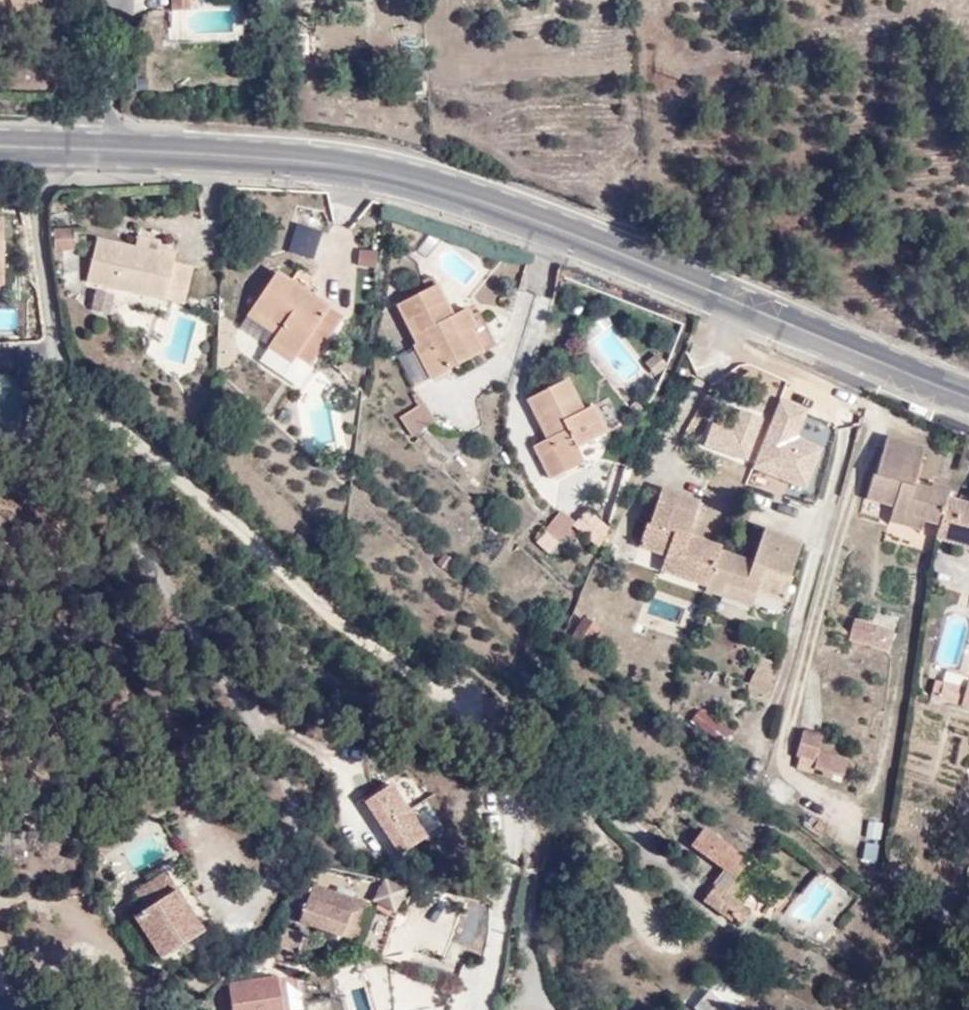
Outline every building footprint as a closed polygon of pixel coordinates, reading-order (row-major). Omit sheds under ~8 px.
[(295,222),(287,252),(313,259),(321,229),(295,222)] [(89,254),(87,233),(55,235),(57,265),(72,264),(73,256),(89,254)] [(171,301),(179,262),(180,254),(160,249),(157,257),(101,247),(92,284),(102,285),(121,290),(171,301)] [(376,267),(377,250),(357,249),(356,266),(376,267)] [(196,265),(179,262),(171,301),(189,303),(196,265)] [(274,273),(251,318),(280,334),(275,342),(271,349),(299,363),(332,304),(274,273)] [(121,290),(102,285),(98,306),(118,309),(121,290)] [(447,321),(431,291),(391,314),(414,353),(396,364),(412,393),(480,357),(467,334),(473,330),(461,314),(447,321)] [(344,311),(332,304),(299,363),(312,370),(344,311)] [(280,334),(251,318),(247,326),(275,342),(280,334)] [(621,357),(626,364),(634,357),(611,328),(589,344),(607,367),(621,357)] [(299,363),(271,349),(268,356),(294,371),(299,363)] [(655,376),(666,367),(657,357),(647,364),(655,376)] [(583,412),(563,377),(527,398),(553,440),(539,449),(557,479),(572,470),(564,456),(609,431),(594,406),(583,412)] [(436,427),(422,410),(400,424),(412,443),(436,427)] [(933,531),(939,505),(942,489),(930,486),(929,490),(905,487),(911,451),(871,444),(860,507),(884,511),(880,528),(917,537),(919,529),(933,531)] [(939,505),(933,531),(933,541),(948,543),(950,533),(968,537),(968,504),(956,502),(954,508),(939,505)] [(556,542),(574,520),(560,509),(540,530),(556,542)] [(705,606),(716,574),(718,567),(682,555),(692,523),(656,512),(646,546),(641,544),(633,565),(661,574),(659,580),(691,588),(688,601),(705,606)] [(950,533),(948,543),(968,548),(968,537),(950,533)] [(730,579),(716,574),(705,606),(703,615),(719,620),(723,609),(749,619),(752,611),(783,622),(792,595),(785,592),(796,559),(761,547),(750,579),(732,572),(730,579)] [(595,654),(604,632),(585,622),(572,645),(595,654)] [(755,659),(745,697),(764,702),(774,663),(755,659)] [(960,702),(968,672),(947,666),(944,677),(937,675),(930,693),(960,702)] [(729,766),(739,751),(708,729),(698,742),(729,766)] [(817,749),(821,737),(802,731),(791,765),(839,781),(846,759),(817,749)] [(391,785),(365,802),(400,855),(426,837),(391,785)] [(878,858),(883,820),(871,818),(866,856),(878,858)] [(740,887),(753,869),(705,835),(692,854),(740,887)] [(161,960),(205,933),(166,873),(134,893),(145,911),(134,918),(161,960)] [(401,917),(409,902),(379,885),(371,900),(401,917)] [(718,887),(709,899),(733,919),(744,907),(718,887)] [(310,903),(303,923),(357,941),(368,907),(335,895),(315,889),(310,903)] [(733,919),(709,899),(704,907),(742,933),(754,915),(744,907),(733,919)] [(288,929),(281,962),(300,964),(309,933),(288,929)] [(237,1009),(300,1009),(293,985),(234,1000),(237,1009)] [(370,988),(349,994),(353,1009),(375,1009),(370,988)] [(703,997),(692,1009),(721,1009),(703,997)] [(12,999),(0,1000),(0,1009),(12,1009),(12,999)]
